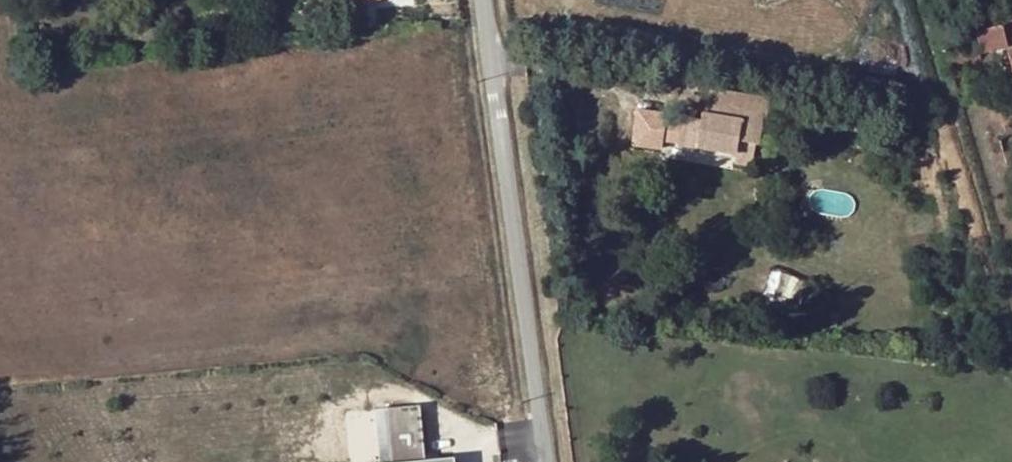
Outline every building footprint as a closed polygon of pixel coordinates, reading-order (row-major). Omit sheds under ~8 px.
[(358,13),(379,0),(349,0),(358,13)] [(981,55),(1006,48),(1000,27),(975,34),(981,55)] [(728,114),(726,121),(740,123),(744,99),(705,92),(702,109),(728,114)] [(735,156),(733,164),(750,167),(753,147),(757,148),(762,120),(765,121),(768,103),(744,99),(740,123),(726,121),(718,119),(716,131),(703,129),(704,124),(680,120),(679,125),(664,122),(665,118),(636,113),(630,147),(659,152),(661,142),(676,145),(676,147),(735,156)] [(781,110),(795,114),(798,102),(784,99),(781,110)] [(674,155),(733,164),(735,156),(676,147),(674,155)] [(376,409),(379,461),(456,461),(456,458),(427,460),(423,405),(376,409)]
